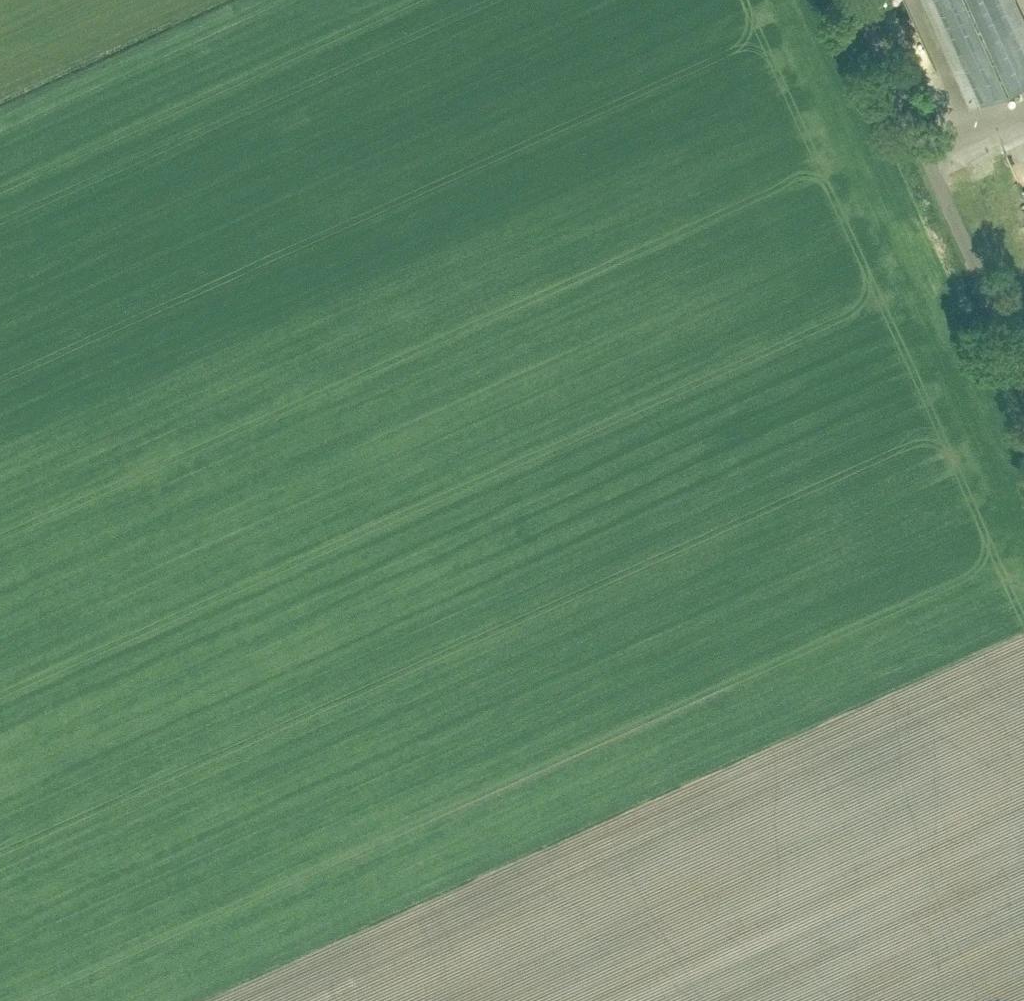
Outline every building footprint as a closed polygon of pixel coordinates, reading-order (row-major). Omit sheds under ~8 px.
[(899,19),(916,72),(924,70),(901,0),(880,0),(887,23),(899,19)] [(968,105),(1023,80),(1023,23),(1014,0),(921,0),(968,105)] [(1007,144),(1017,187),(1023,186),(1023,151),(1022,140),(1007,144)] [(1016,285),(1023,283),(1023,264),(1012,267),(1016,285)]
